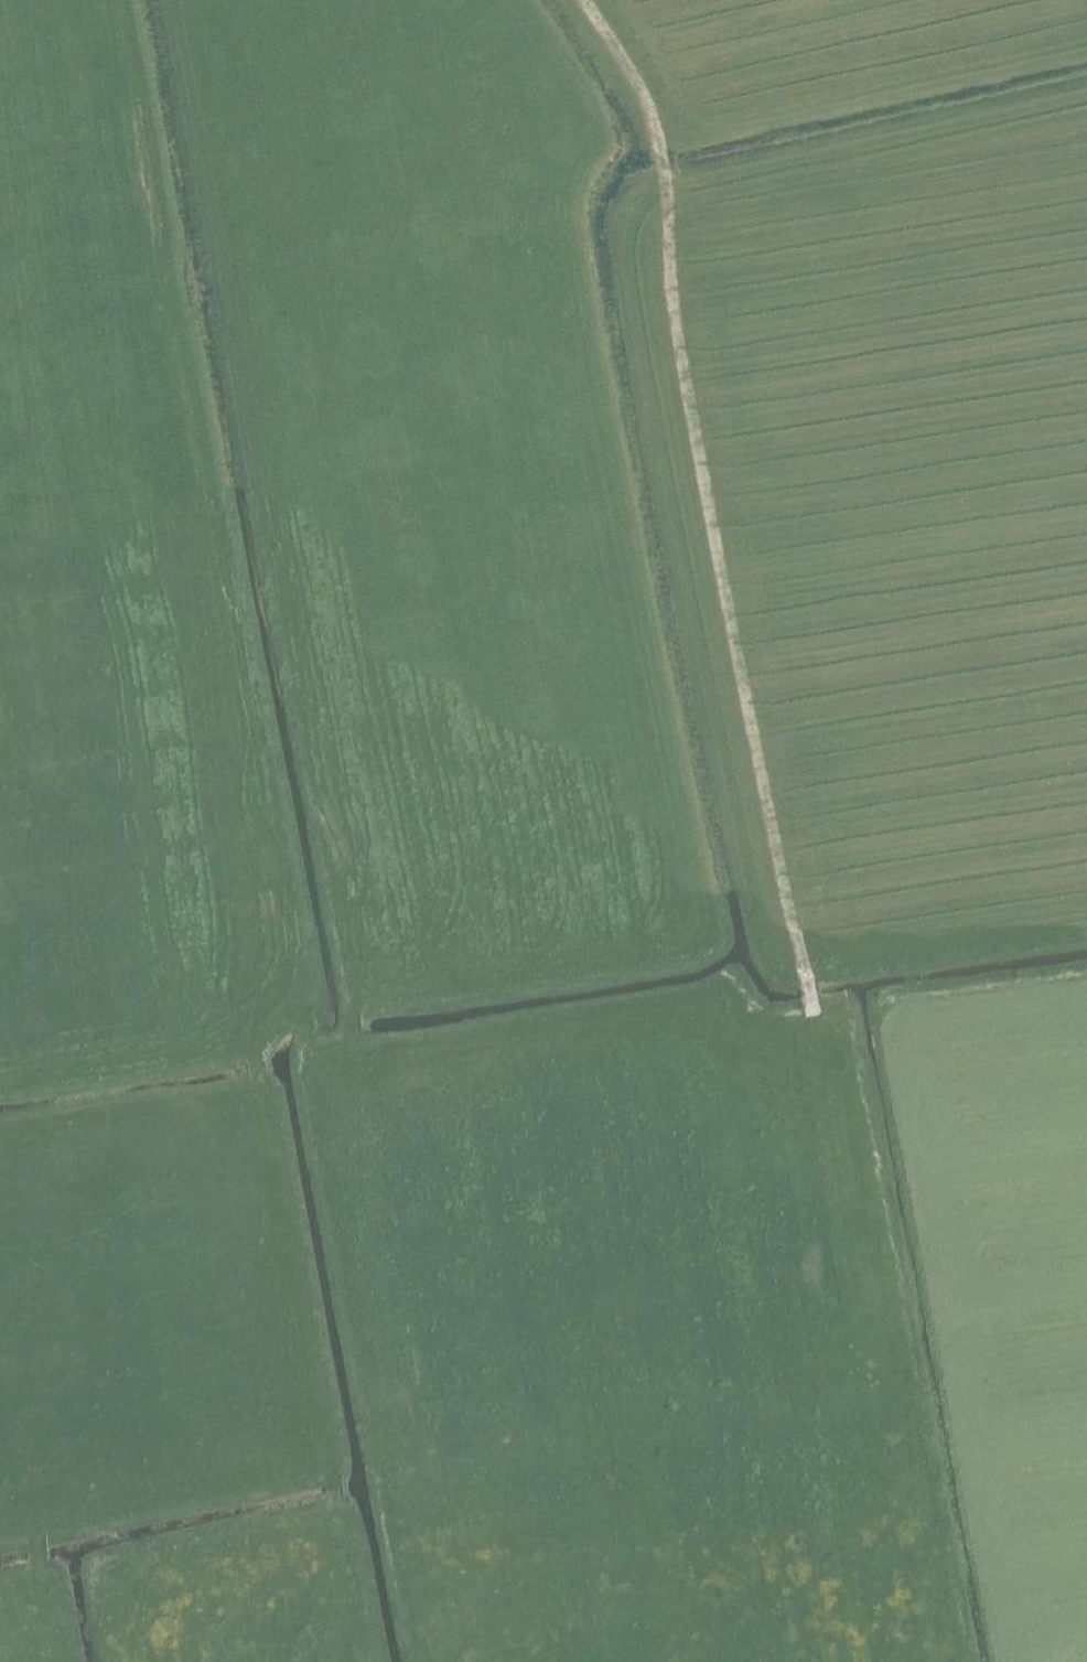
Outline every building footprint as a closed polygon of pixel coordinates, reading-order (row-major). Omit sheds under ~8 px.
[(823,999),(808,999),(808,1014),(823,1014),(823,999)]
